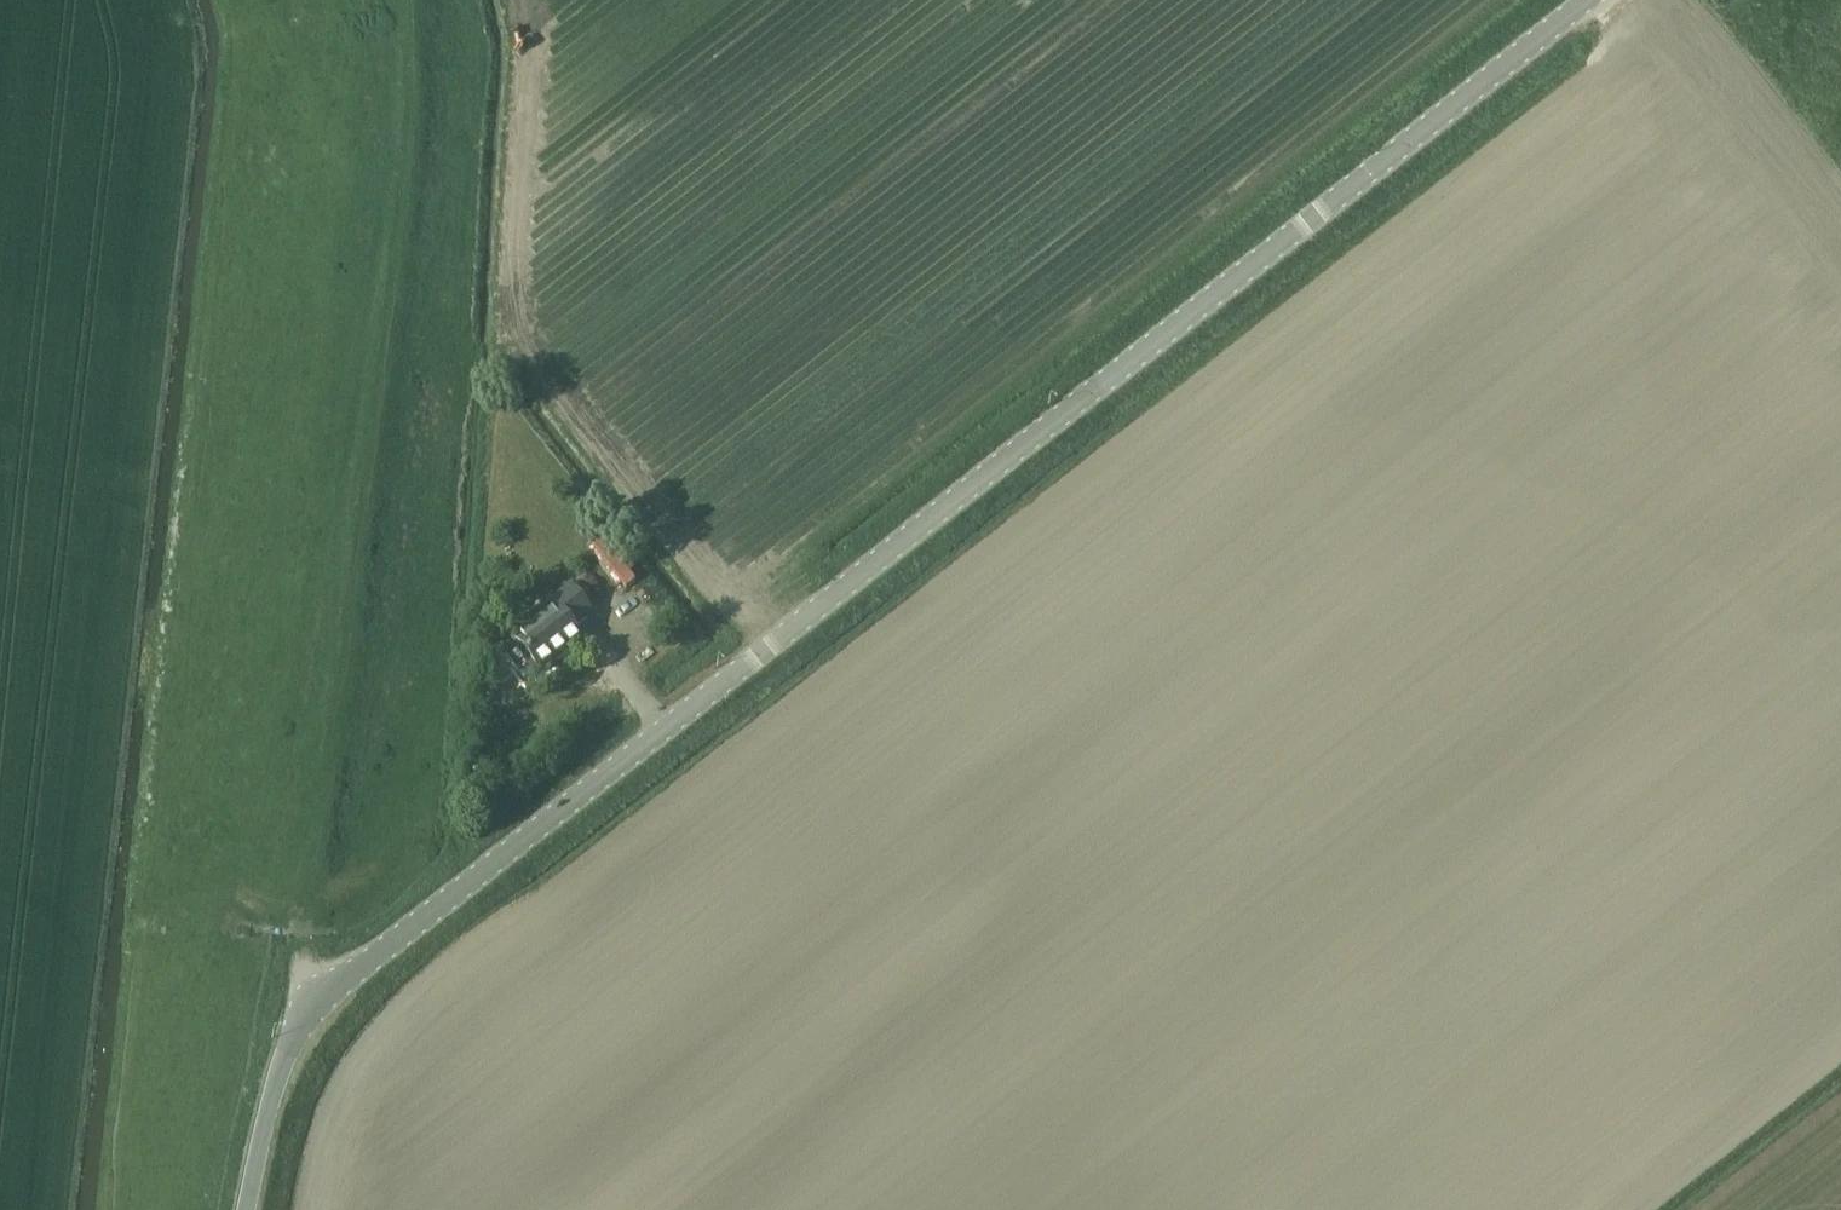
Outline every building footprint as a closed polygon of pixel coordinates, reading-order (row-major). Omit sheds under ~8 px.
[(572,629),(592,614),(570,586),(550,602),(556,610),(516,641),(541,673),(582,642),(572,629)] [(488,711),(501,702),(490,688),(477,697),(488,711)]
